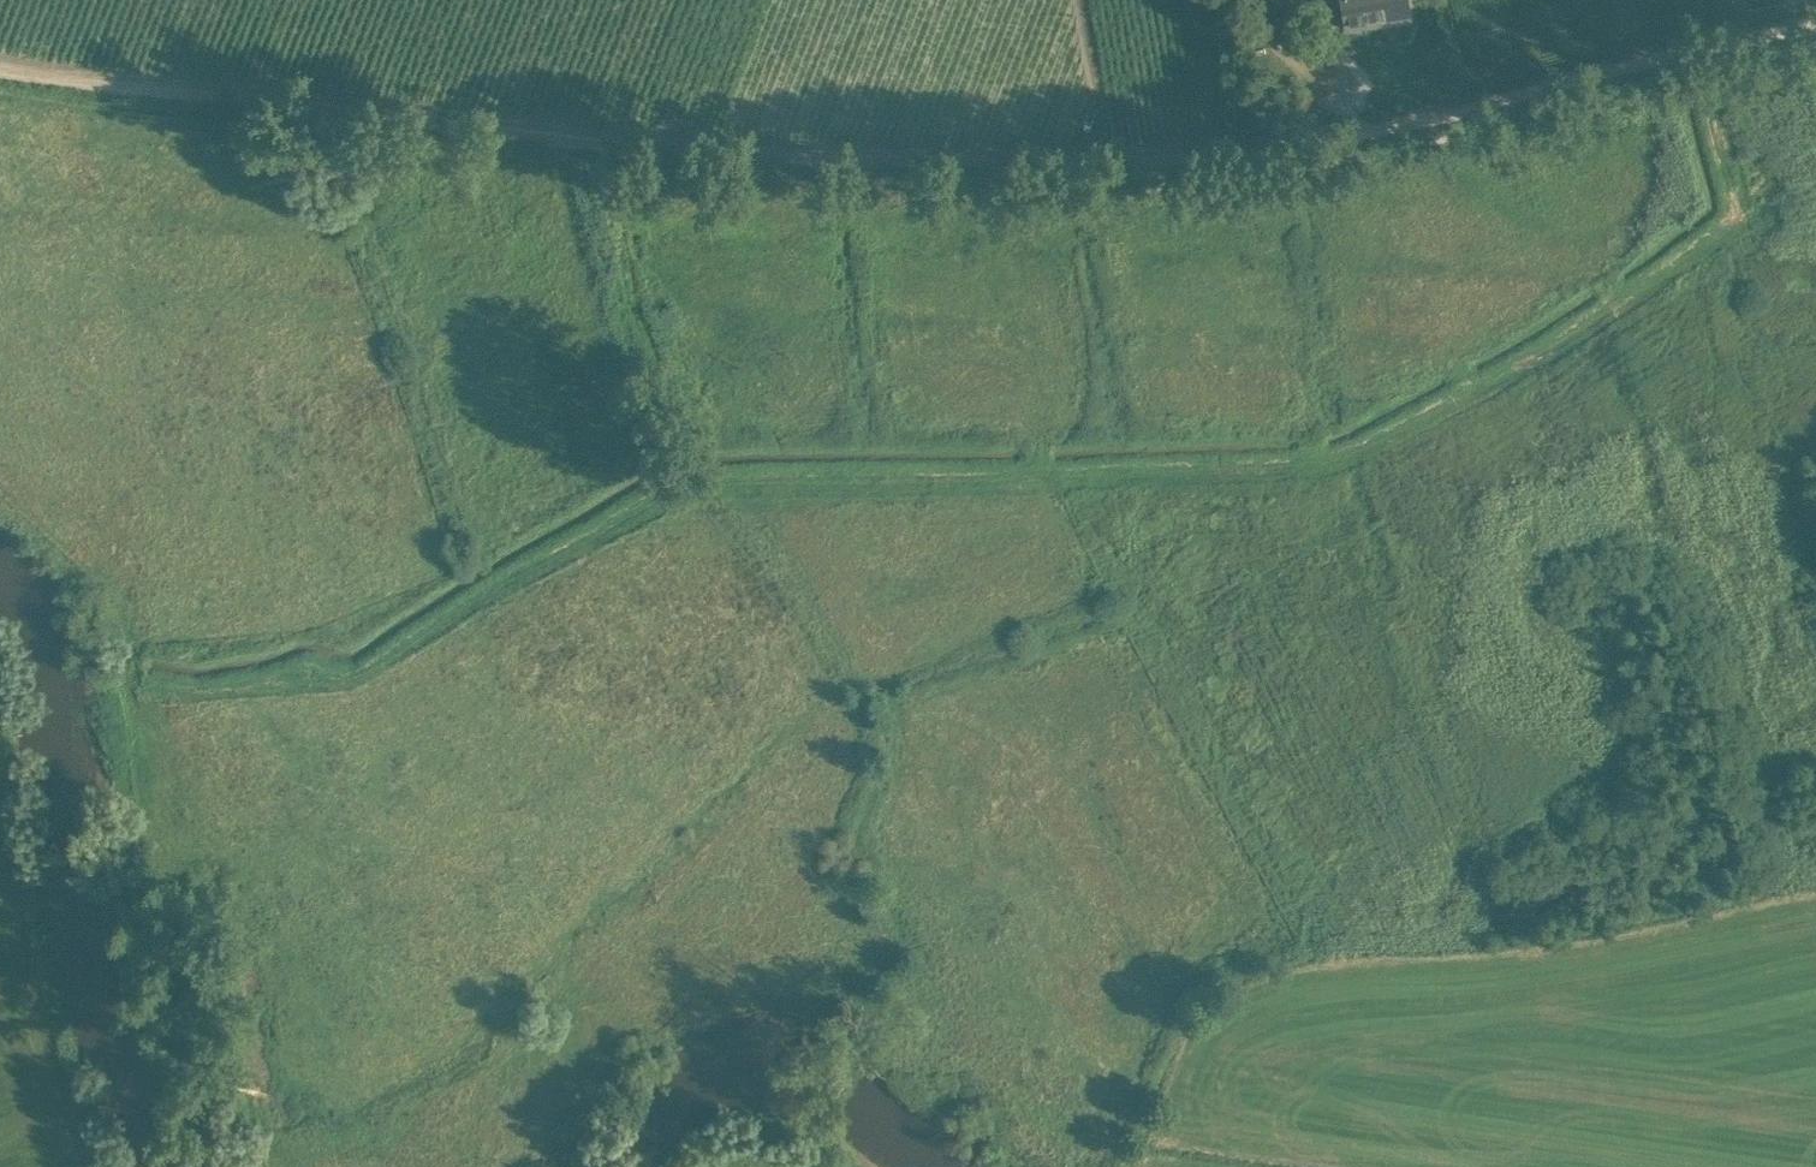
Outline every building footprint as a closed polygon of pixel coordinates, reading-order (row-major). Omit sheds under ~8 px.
[(1343,4),(1347,28),(1349,28),(1348,25),(1382,19),(1382,22),(1409,18),(1406,0),(1342,0),(1343,4)]
